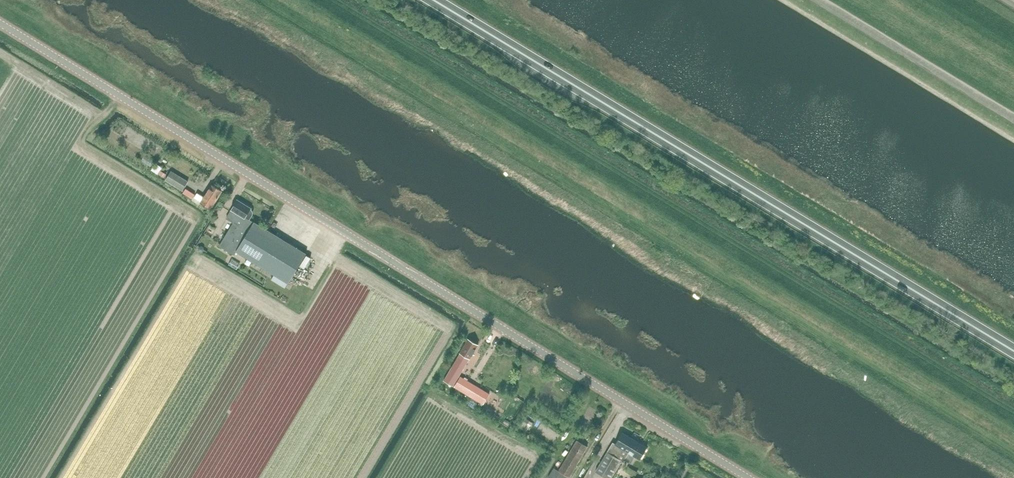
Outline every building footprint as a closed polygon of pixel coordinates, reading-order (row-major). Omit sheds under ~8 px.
[(158,165),(153,172),(158,175),(160,171),(162,168),(158,165)] [(189,183),(172,172),(166,181),(183,192),(189,183)] [(211,208),(217,199),(223,191),(212,184),(201,202),(211,208)] [(186,189),(183,193),(192,198),(195,194),(186,189)] [(288,283),(307,254),(307,253),(246,217),(251,208),(237,199),(226,218),(233,223),(219,246),(235,255),(236,252),(274,275),(272,279),(286,287),(288,283)] [(478,345),(468,339),(460,353),(461,353),(444,381),(453,386),(470,358),(478,345)] [(460,376),(454,387),(464,393),(471,382),(460,376)] [(475,385),(468,395),(483,404),(490,393),(475,385)] [(635,457),(640,460),(648,447),(622,431),(615,443),(613,442),(595,472),(607,477),(610,477),(621,460),(623,462),(624,460),(631,464),(635,457)] [(577,440),(559,471),(567,476),(569,477),(588,447),(577,440)] [(559,471),(554,468),(548,477),(550,477),(566,477),(567,476),(559,471)]
